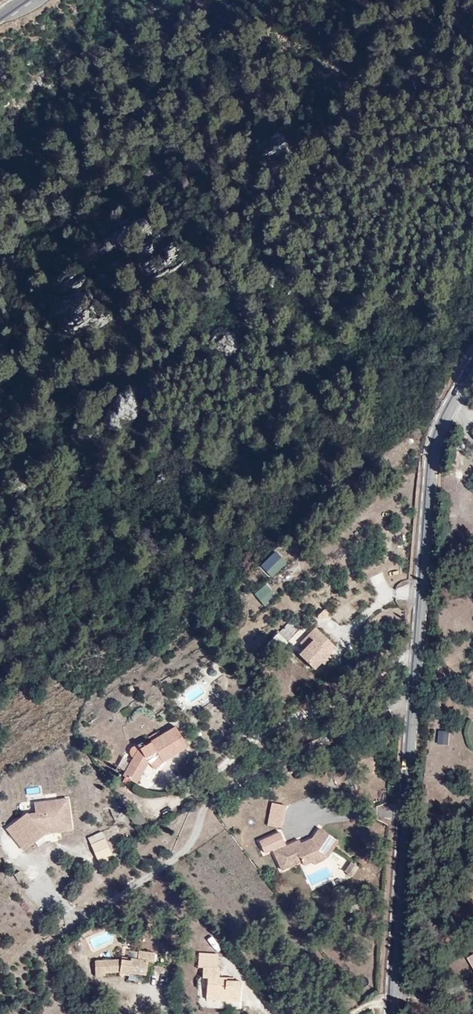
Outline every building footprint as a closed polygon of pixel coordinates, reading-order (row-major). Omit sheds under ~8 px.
[(276,551),(260,567),(272,578),(287,562),(276,551)] [(267,583),(254,594),(264,606),(277,595),(267,583)] [(305,632),(313,625),(311,623),(320,616),(317,613),(301,627),(305,632)] [(327,640),(335,634),(320,616),(311,623),(313,625),(305,632),(298,637),(299,639),(294,644),(304,656),(310,651),(312,653),(319,647),(327,640)] [(329,643),(327,640),(319,647),(321,650),(329,643)] [(162,752),(169,759),(194,743),(183,723),(158,738),(153,733),(147,736),(151,742),(128,768),(138,778),(152,758),(162,752)] [(436,743),(447,745),(449,732),(438,730),(436,743)] [(161,766),(169,759),(162,752),(152,758),(161,766)] [(56,789),(56,785),(33,787),(35,797),(27,798),(25,797),(6,811),(23,834),(42,820),(41,817),(35,807),(44,805),(45,809),(69,805),(67,787),(56,789)] [(35,807),(41,817),(71,814),(69,805),(45,809),(44,805),(35,807)] [(302,829),(298,826),(285,833),(280,822),(262,831),(267,842),(274,839),(283,856),(302,847),(305,850),(313,846),(322,842),(322,840),(318,837),(321,829),(325,829),(335,833),(339,826),(320,813),(312,825),(302,829)] [(89,821),(97,843),(110,838),(102,815),(89,821)] [(329,842),(335,833),(325,829),(321,829),(318,837),(322,840),(322,842),(313,846),(315,850),(320,848),(329,842)] [(356,853),(351,849),(347,857),(352,860),(356,853)] [(84,911),(76,916),(78,920),(87,915),(84,911)] [(146,955),(147,935),(133,933),(132,941),(131,947),(125,946),(125,943),(115,942),(90,943),(90,954),(100,954),(114,954),(113,956),(124,957),(123,961),(138,962),(139,954),(146,955)] [(196,955),(211,955),(212,942),(192,941),(192,955),(196,955)] [(472,967),(472,966),(472,950),(472,948),(464,952),(472,967)] [(217,986),(218,988),(234,988),(235,969),(220,969),(219,966),(213,966),(213,955),(211,955),(196,955),(196,966),(202,965),(201,976),(208,977),(208,985),(217,986)] [(94,960),(94,975),(119,975),(119,959),(94,960)] [(200,988),(218,988),(217,986),(208,985),(208,977),(201,976),(200,988)]
